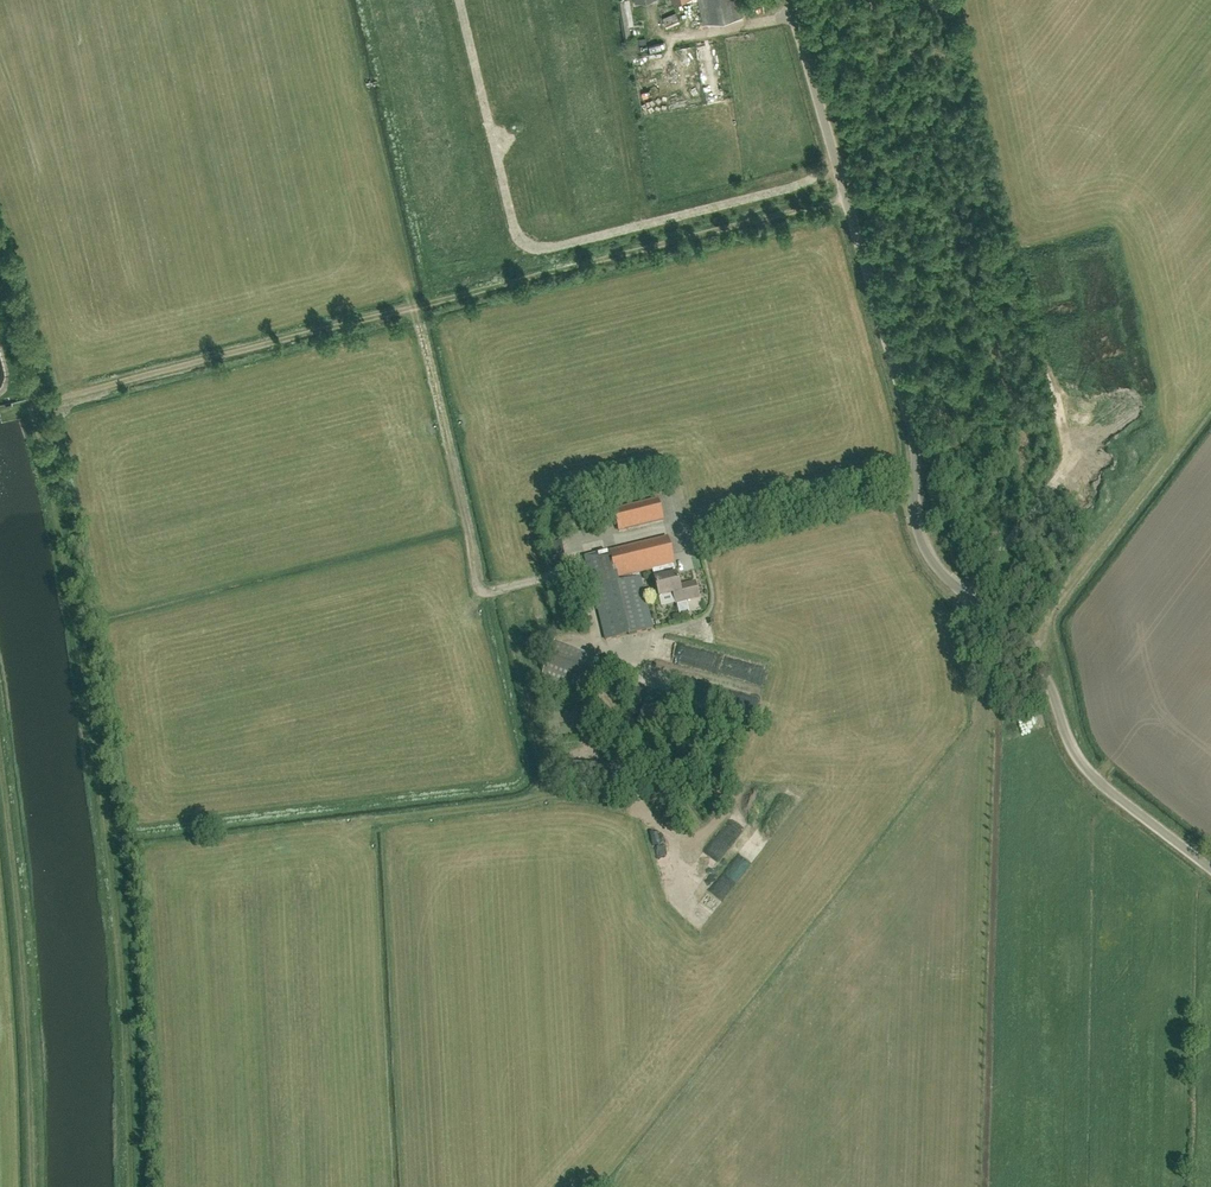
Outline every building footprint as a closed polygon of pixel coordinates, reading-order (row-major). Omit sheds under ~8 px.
[(624,39),(631,39),(624,0),(618,0),(624,39)] [(743,17),(740,0),(699,0),(704,25),(743,17)] [(667,29),(681,23),(676,12),(662,18),(667,29)] [(658,500),(614,510),(619,531),(663,520),(658,500)] [(668,538),(610,552),(585,557),(593,589),(606,640),(652,629),(639,573),(652,570),(655,580),(654,580),(659,598),(673,595),(675,604),(698,598),(695,582),(680,586),(677,574),(676,575),(673,564),(674,564),(668,538)] [(566,541),(549,543),(550,557),(567,556),(566,541)] [(685,663),(688,649),(666,644),(663,658),(685,663)] [(646,706),(649,692),(633,687),(630,701),(646,706)] [(721,834),(705,856),(716,864),(733,842),(721,834)]
